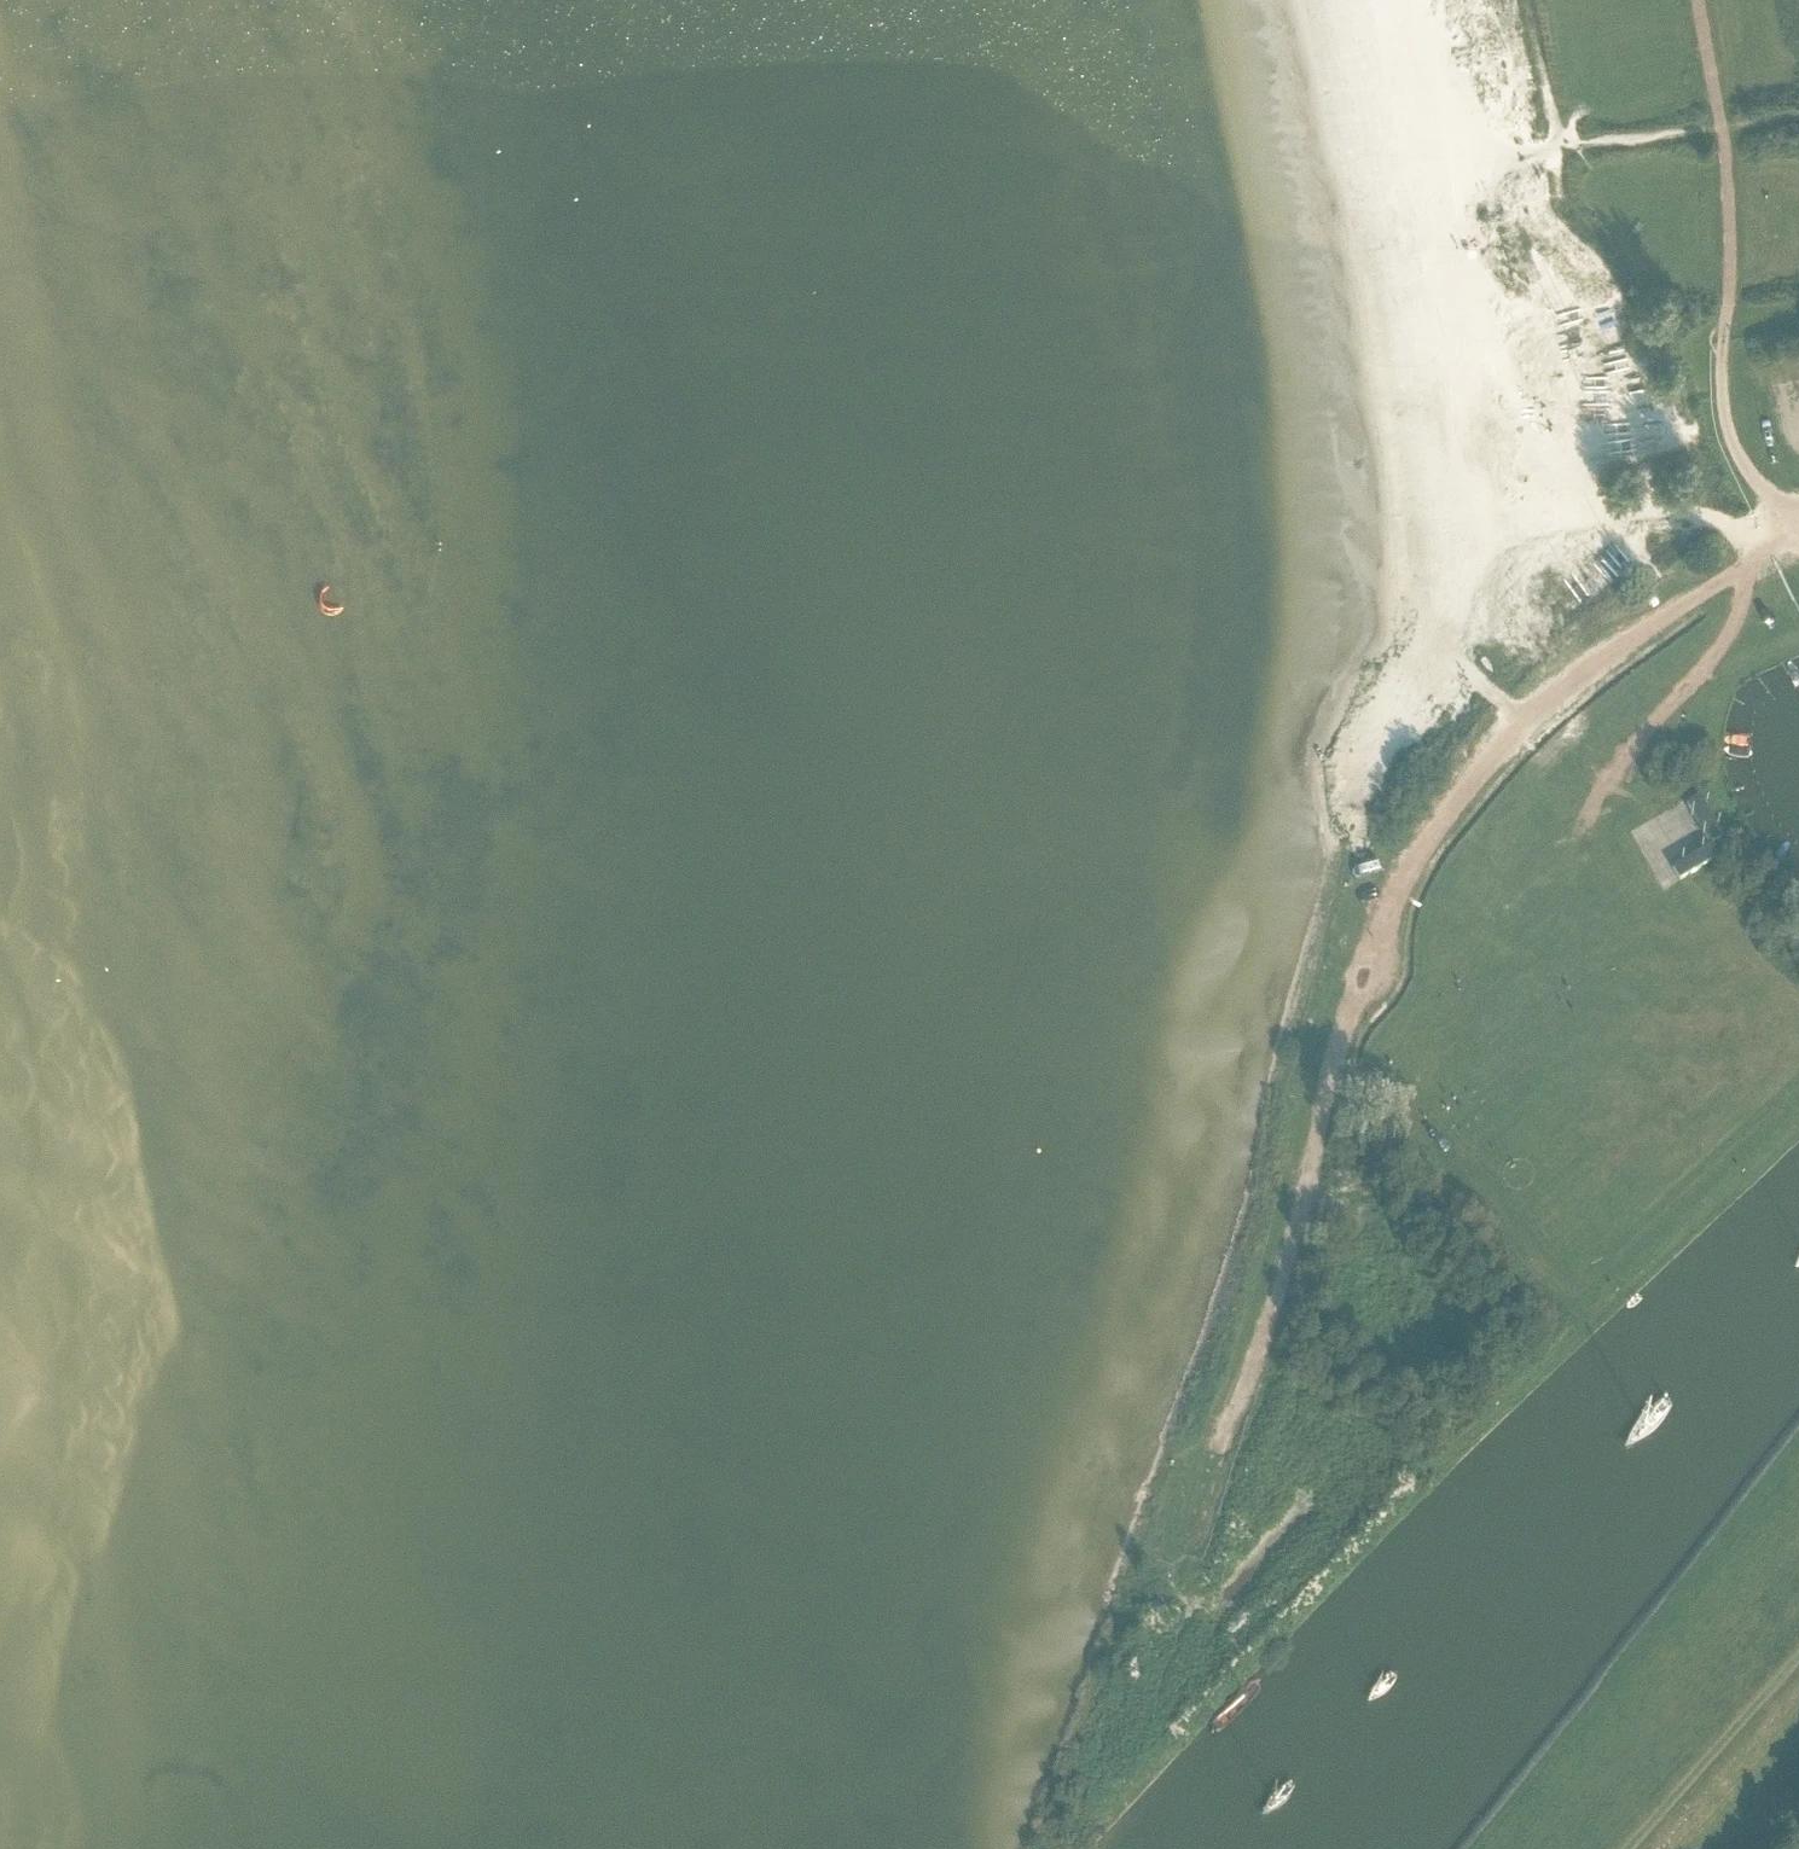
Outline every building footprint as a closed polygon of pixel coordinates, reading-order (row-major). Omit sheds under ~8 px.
[(1706,791),(1692,795),(1702,832),(1669,841),(1678,871),(1724,859),(1706,791)]
